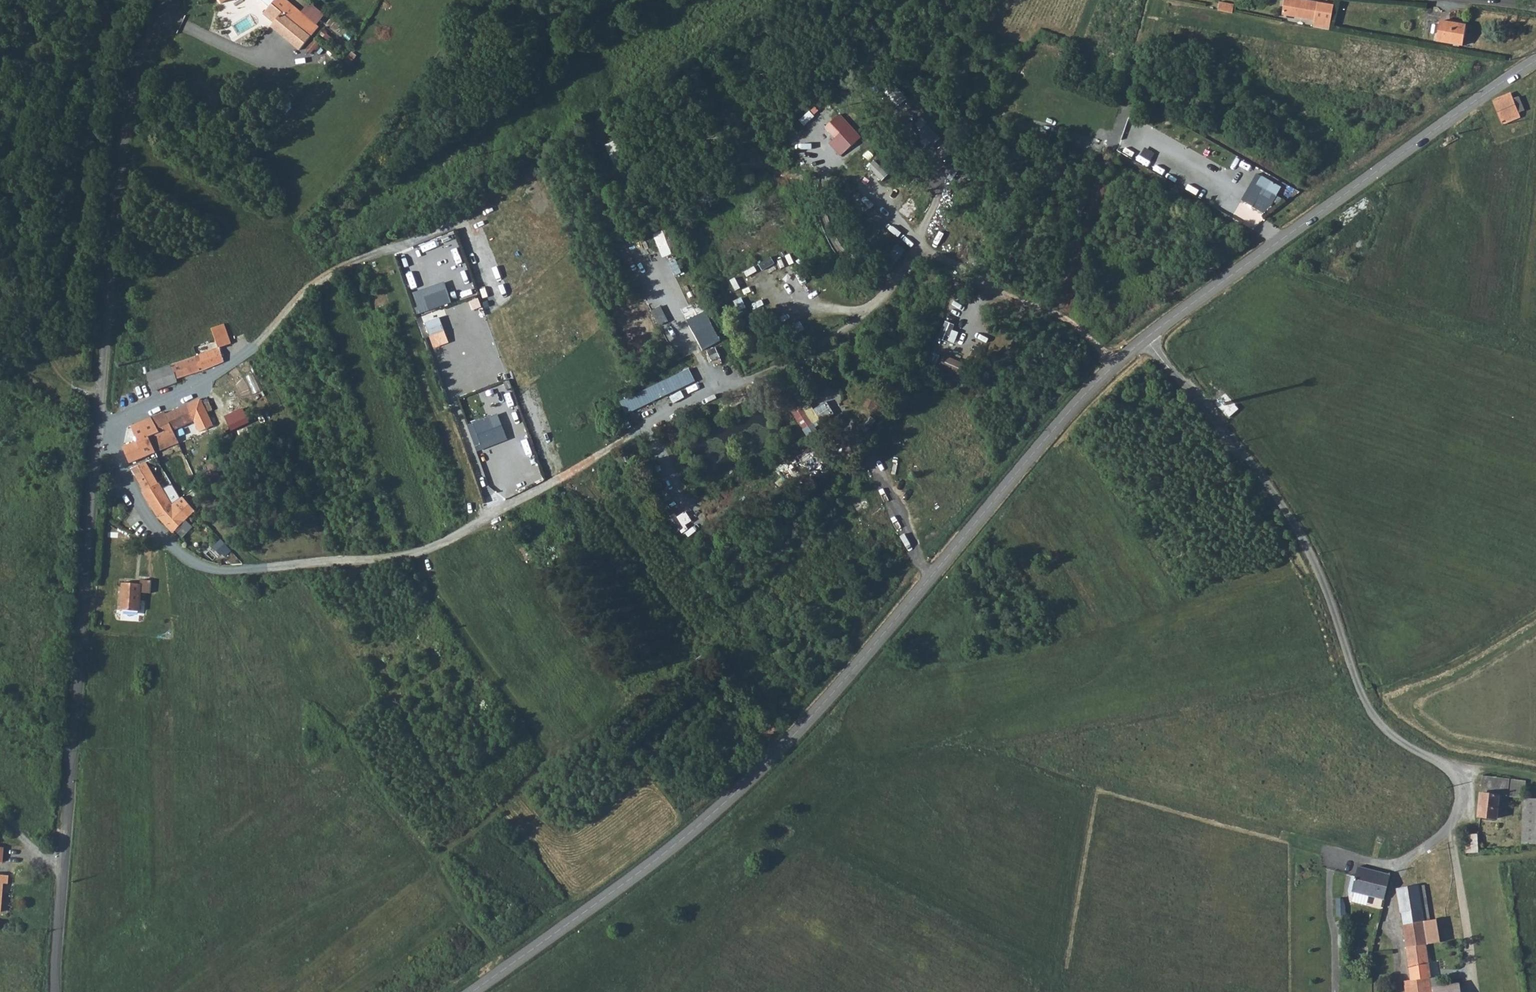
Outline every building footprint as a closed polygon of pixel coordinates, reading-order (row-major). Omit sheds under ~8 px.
[(286,0),(275,0),(268,8),(263,14),(272,23),(270,26),(300,49),(319,27),(286,0)] [(1301,18),(1313,20),(1313,27),(1327,30),(1332,6),(1300,0),(1283,0),(1280,14),(1295,17),(1301,18)] [(1216,1),(1214,10),(1229,12),(1231,4),(1216,1)] [(1462,45),(1465,25),(1438,21),(1435,41),(1462,45)] [(1511,94),(1492,102),(1501,125),(1521,117),(1518,111),(1524,109),(1518,97),(1513,99),(1511,94)] [(828,145),(840,157),(858,138),(836,118),(825,130),(835,138),(828,145)] [(606,143),(616,166),(629,161),(619,138),(606,143)] [(810,164),(816,156),(801,143),(795,150),(810,164)] [(874,161),(867,169),(881,182),(888,175),(874,161)] [(841,190),(851,180),(842,170),(832,181),(841,190)] [(893,171),(885,180),(902,194),(910,185),(893,171)] [(1247,203),(1269,214),(1283,185),(1261,174),(1247,203)] [(897,207),(909,217),(919,206),(907,195),(897,207)] [(888,245),(893,237),(869,221),(864,228),(888,245)] [(677,276),(684,294),(693,290),(686,273),(677,276)] [(447,280),(415,292),(422,311),(454,300),(447,280)] [(739,309),(747,307),(743,297),(735,300),(739,309)] [(748,325),(756,322),(750,309),(742,313),(748,325)] [(694,331),(711,324),(705,311),(689,317),(694,331)] [(441,317),(427,321),(435,346),(449,341),(441,317)] [(225,324),(212,328),(219,348),(232,344),(225,324)] [(720,346),(708,351),(715,367),(727,362),(720,346)] [(201,371),(224,362),(223,360),(219,348),(196,357),(201,371)] [(945,353),(939,366),(960,375),(965,362),(945,353)] [(176,379),(201,371),(196,357),(171,366),(176,379)] [(159,370),(166,388),(178,383),(176,379),(171,366),(159,370)] [(152,390),(153,392),(166,388),(159,370),(157,371),(146,375),(152,390)] [(690,370),(622,402),(628,414),(695,382),(690,370)] [(146,375),(136,378),(141,393),(152,390),(146,375)] [(829,389),(816,397),(824,409),(836,400),(829,389)] [(201,400),(188,406),(195,422),(200,434),(213,428),(207,414),(202,402),(201,400)] [(202,402),(207,414),(212,412),(207,400),(202,402)] [(811,424),(803,410),(800,411),(797,405),(790,410),(802,429),(811,424)] [(195,422),(188,406),(166,415),(173,431),(195,422)] [(809,406),(803,410),(811,424),(815,421),(818,419),(809,406)] [(245,407),(227,415),(233,429),(251,421),(245,407)] [(165,413),(152,418),(158,433),(166,449),(179,443),(173,431),(166,415),(165,413)] [(505,440),(496,414),(470,423),(479,449),(505,440)] [(131,428),(138,442),(149,437),(158,433),(152,418),(131,428)] [(811,424),(818,435),(822,433),(815,421),(811,424)] [(166,449),(158,433),(149,437),(156,453),(166,449)] [(124,448),(131,464),(156,453),(149,437),(138,442),(124,448)] [(813,447),(777,463),(784,479),(820,463),(813,447)] [(130,469),(144,491),(168,478),(164,471),(155,458),(154,458),(163,472),(154,477),(144,463),(130,469)] [(154,458),(144,463),(154,477),(163,472),(154,458)] [(142,492),(157,516),(180,498),(168,478),(144,491),(142,492)] [(157,516),(172,533),(193,510),(181,497),(180,498),(157,516)] [(694,521),(687,510),(679,515),(675,509),(666,515),(676,532),(694,521)] [(151,594),(152,581),(142,581),(142,585),(123,585),(122,611),(140,612),(141,594),(151,594)] [(1507,798),(1509,780),(1481,778),(1478,821),(1498,822),(1500,797),(1507,798)] [(1525,781),(1509,780),(1507,798),(1524,799),(1525,781)] [(1523,801),(1521,846),(1535,847),(1535,801),(1523,801)] [(1477,836),(1464,836),(1465,854),(1478,854),(1477,836)] [(1390,876),(1358,868),(1352,893),(1353,894),(1368,898),(1384,901),(1390,876)] [(8,877),(0,876),(0,906),(1,896),(3,896),(3,885),(8,886),(8,877)] [(1424,921),(1429,920),(1424,885),(1398,889),(1401,912),(1422,909),(1424,921)] [(1368,898),(1353,894),(1351,903),(1365,907),(1368,898)] [(1403,924),(1424,921),(1422,909),(1401,912),(1403,924)] [(1437,919),(1429,920),(1424,921),(1403,924),(1406,947),(1426,944),(1440,942),(1437,919)] [(1426,944),(1406,947),(1411,980),(1404,981),(1405,991),(1433,991),(1432,986),(1438,985),(1437,976),(1431,976),(1426,944)] [(1438,985),(1432,986),(1433,991),(1461,991),(1460,982),(1438,985)]
